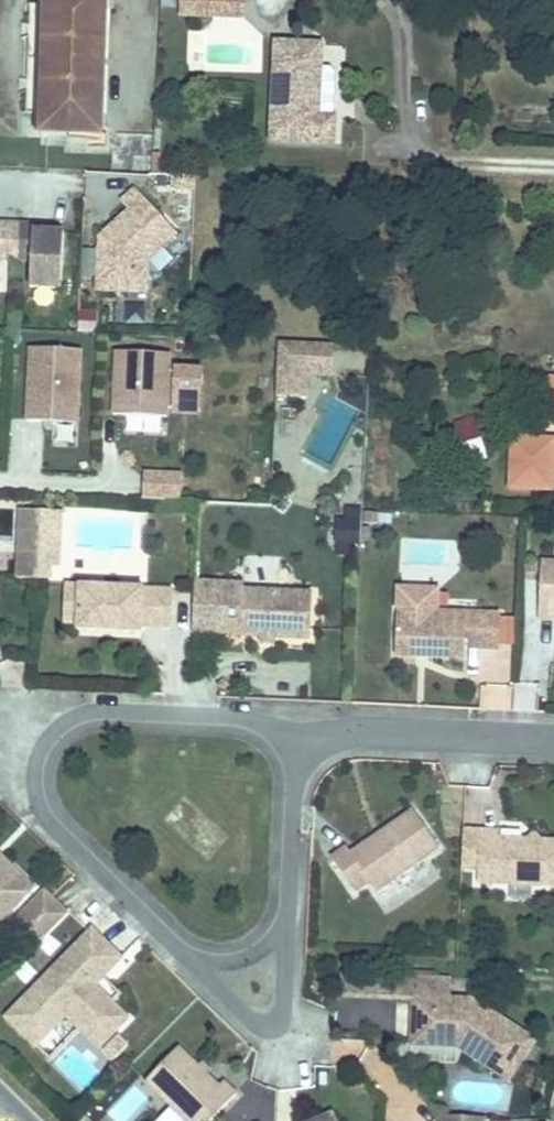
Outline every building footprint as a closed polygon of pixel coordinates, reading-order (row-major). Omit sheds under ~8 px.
[(40,130),(99,132),(102,0),(44,0),(40,130)] [(178,11),(216,13),(217,0),(179,0),(178,11)] [(242,0),(217,0),(216,13),(241,15),(242,0)] [(312,114),(314,45),(272,44),(270,136),(331,137),(331,114),(312,114)] [(147,258),(176,230),(135,187),(122,200),(129,208),(117,219),(121,224),(114,231),(110,226),(99,235),(97,287),(146,289),(147,258)] [(64,230),(46,230),(34,229),(34,222),(0,221),(0,265),(32,267),(31,285),(61,286),(64,230)] [(278,337),(276,392),(306,393),(307,368),(331,369),(332,339),(278,337)] [(75,421),(78,348),(29,346),(26,419),(75,421)] [(167,369),(168,351),(114,349),(111,412),(165,415),(165,406),(171,407),(170,410),(199,412),(201,368),(172,366),(172,369),(167,369)] [(546,378),(546,409),(553,409),(553,379),(546,378)] [(54,426),(54,442),(74,442),(75,427),(54,426)] [(509,440),(507,486),(551,488),(552,468),(553,468),(553,441),(509,440)] [(182,471),(145,469),(144,497),(181,498),(182,471)] [(38,506),(18,505),(16,548),(36,550),(38,506)] [(58,508),(38,506),(36,550),(16,548),(15,574),(35,575),(38,529),(57,530),(58,508)] [(359,550),(361,513),(336,511),(334,548),(359,550)] [(38,529),(35,575),(44,576),(45,562),(55,563),(57,530),(38,529)] [(533,556),(530,613),(550,614),(550,607),(553,607),(553,557),(533,556)] [(236,585),(236,578),(190,576),(187,627),(255,631),(266,631),(302,633),(304,588),(236,585)] [(70,618),(72,580),(59,580),(57,618),(70,618)] [(166,584),(72,580),(70,618),(70,624),(134,628),(135,622),(164,623),(166,584)] [(492,608),(389,605),(388,650),(409,650),(409,647),(419,648),(419,651),(457,652),(457,642),(491,643),(492,608)] [(255,631),(255,639),(266,639),(266,631),(255,631)] [(406,804),(344,848),(340,841),(325,852),(348,886),(362,876),(369,885),(432,842),(406,804)] [(473,824),(471,876),(553,880),(553,835),(533,834),(526,840),(520,833),(491,832),(492,825),(473,824)] [(520,833),(526,840),(533,834),(527,827),(520,833)] [(0,856),(0,866),(5,870),(10,865),(0,856)] [(27,882),(10,865),(5,870),(0,866),(0,909),(27,882)] [(62,910),(39,887),(9,917),(33,940),(62,910)] [(88,979),(114,952),(86,924),(13,997),(43,1026),(61,1007),(76,1022),(94,1040),(121,1012),(96,987),(89,994),(81,987),(88,979)] [(459,1040),(456,1044),(502,1073),(527,1033),(464,993),(442,992),(443,972),(394,971),(393,992),(407,992),(405,1038),(451,1040),(453,1036),(459,1040)] [(89,994),(96,987),(88,979),(81,987),(89,994)] [(13,997),(0,1011),(29,1040),(43,1026),(13,997)] [(43,1026),(29,1040),(44,1055),(76,1022),(61,1007),(43,1026)] [(123,1039),(112,1029),(97,1045),(108,1055),(123,1039)] [(139,1075),(187,1120),(198,1120),(230,1087),(217,1075),(212,1080),(172,1041),(139,1075)] [(109,1120),(126,1120),(147,1099),(130,1083),(101,1114),(109,1120)] [(325,1107),(291,1120),(331,1120),(325,1107)]
